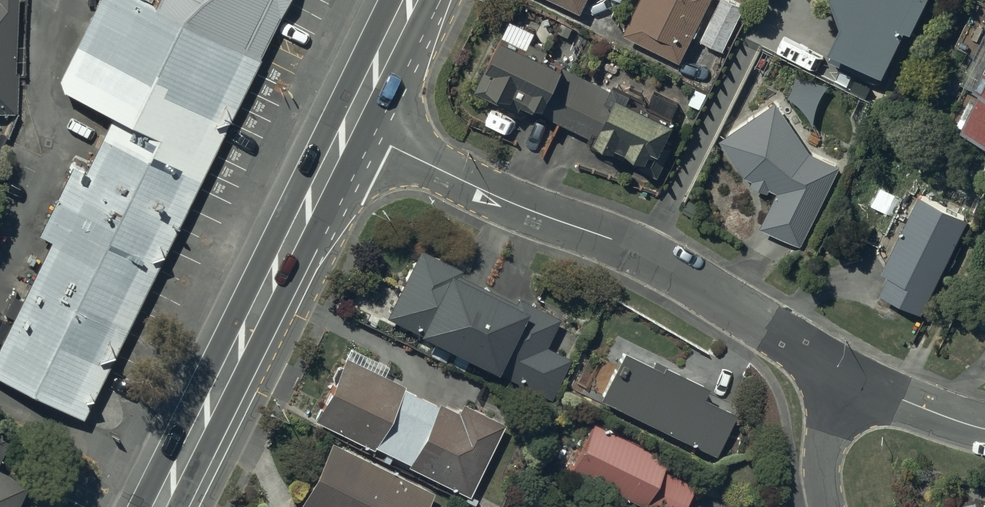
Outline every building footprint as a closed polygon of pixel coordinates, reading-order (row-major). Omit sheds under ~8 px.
[(121,0),(104,0),(56,101),(101,122),(0,335),(0,386),(82,424),(254,63),(121,0)] [(15,116),(16,75),(20,75),(21,0),(0,0),(0,116),(15,116)] [(259,20),(268,0),(217,0),(259,20)] [(587,0),(550,0),(580,14),(587,0)] [(709,0),(640,0),(623,37),(679,64),(709,0)] [(728,0),(720,0),(701,43),(722,53),(743,6),(728,0)] [(841,31),(828,55),(881,82),(904,35),(910,37),(928,0),(830,0),(841,31)] [(642,170),(655,178),(670,151),(663,147),(673,129),(627,105),(630,99),(612,89),(610,94),(562,68),(560,72),(543,63),(548,54),(530,45),(536,35),(510,21),(500,40),(503,41),(475,93),(519,116),(522,109),(556,127),(558,123),(588,140),(586,144),(592,148),(594,145),(613,156),(616,151),(644,166),(642,170)] [(961,85),(980,95),(961,133),(984,145),(984,37),(961,85)] [(678,102),(654,93),(647,110),(671,120),(678,102)] [(775,194),(758,229),(799,250),(840,168),(810,153),(776,104),(719,142),(745,179),(752,182),(750,186),(768,195),(770,191),(775,194)] [(967,222),(919,199),(882,275),(889,278),(879,297),(921,318),(967,222)] [(419,252),(384,318),(419,337),(418,338),(492,378),(495,374),(548,403),(570,362),(545,349),(560,323),(517,300),(514,307),(459,277),(461,274),(458,272),(460,269),(430,253),(428,257),(419,252)] [(466,498),(503,426),(461,406),(456,415),(383,377),(388,368),(351,350),(314,423),(371,453),(374,449),(408,466),(407,469),(466,498)] [(621,357),(599,404),(713,459),(733,418),(700,402),(705,391),(661,370),(659,375),(621,357)] [(591,426),(567,474),(634,506),(685,506),(693,489),(661,473),(666,463),(591,426)] [(10,438),(0,433),(0,460),(10,438)] [(431,495),(330,445),(300,506),(425,506),(431,495)] [(26,486),(0,474),(0,506),(16,506),(26,486)]
